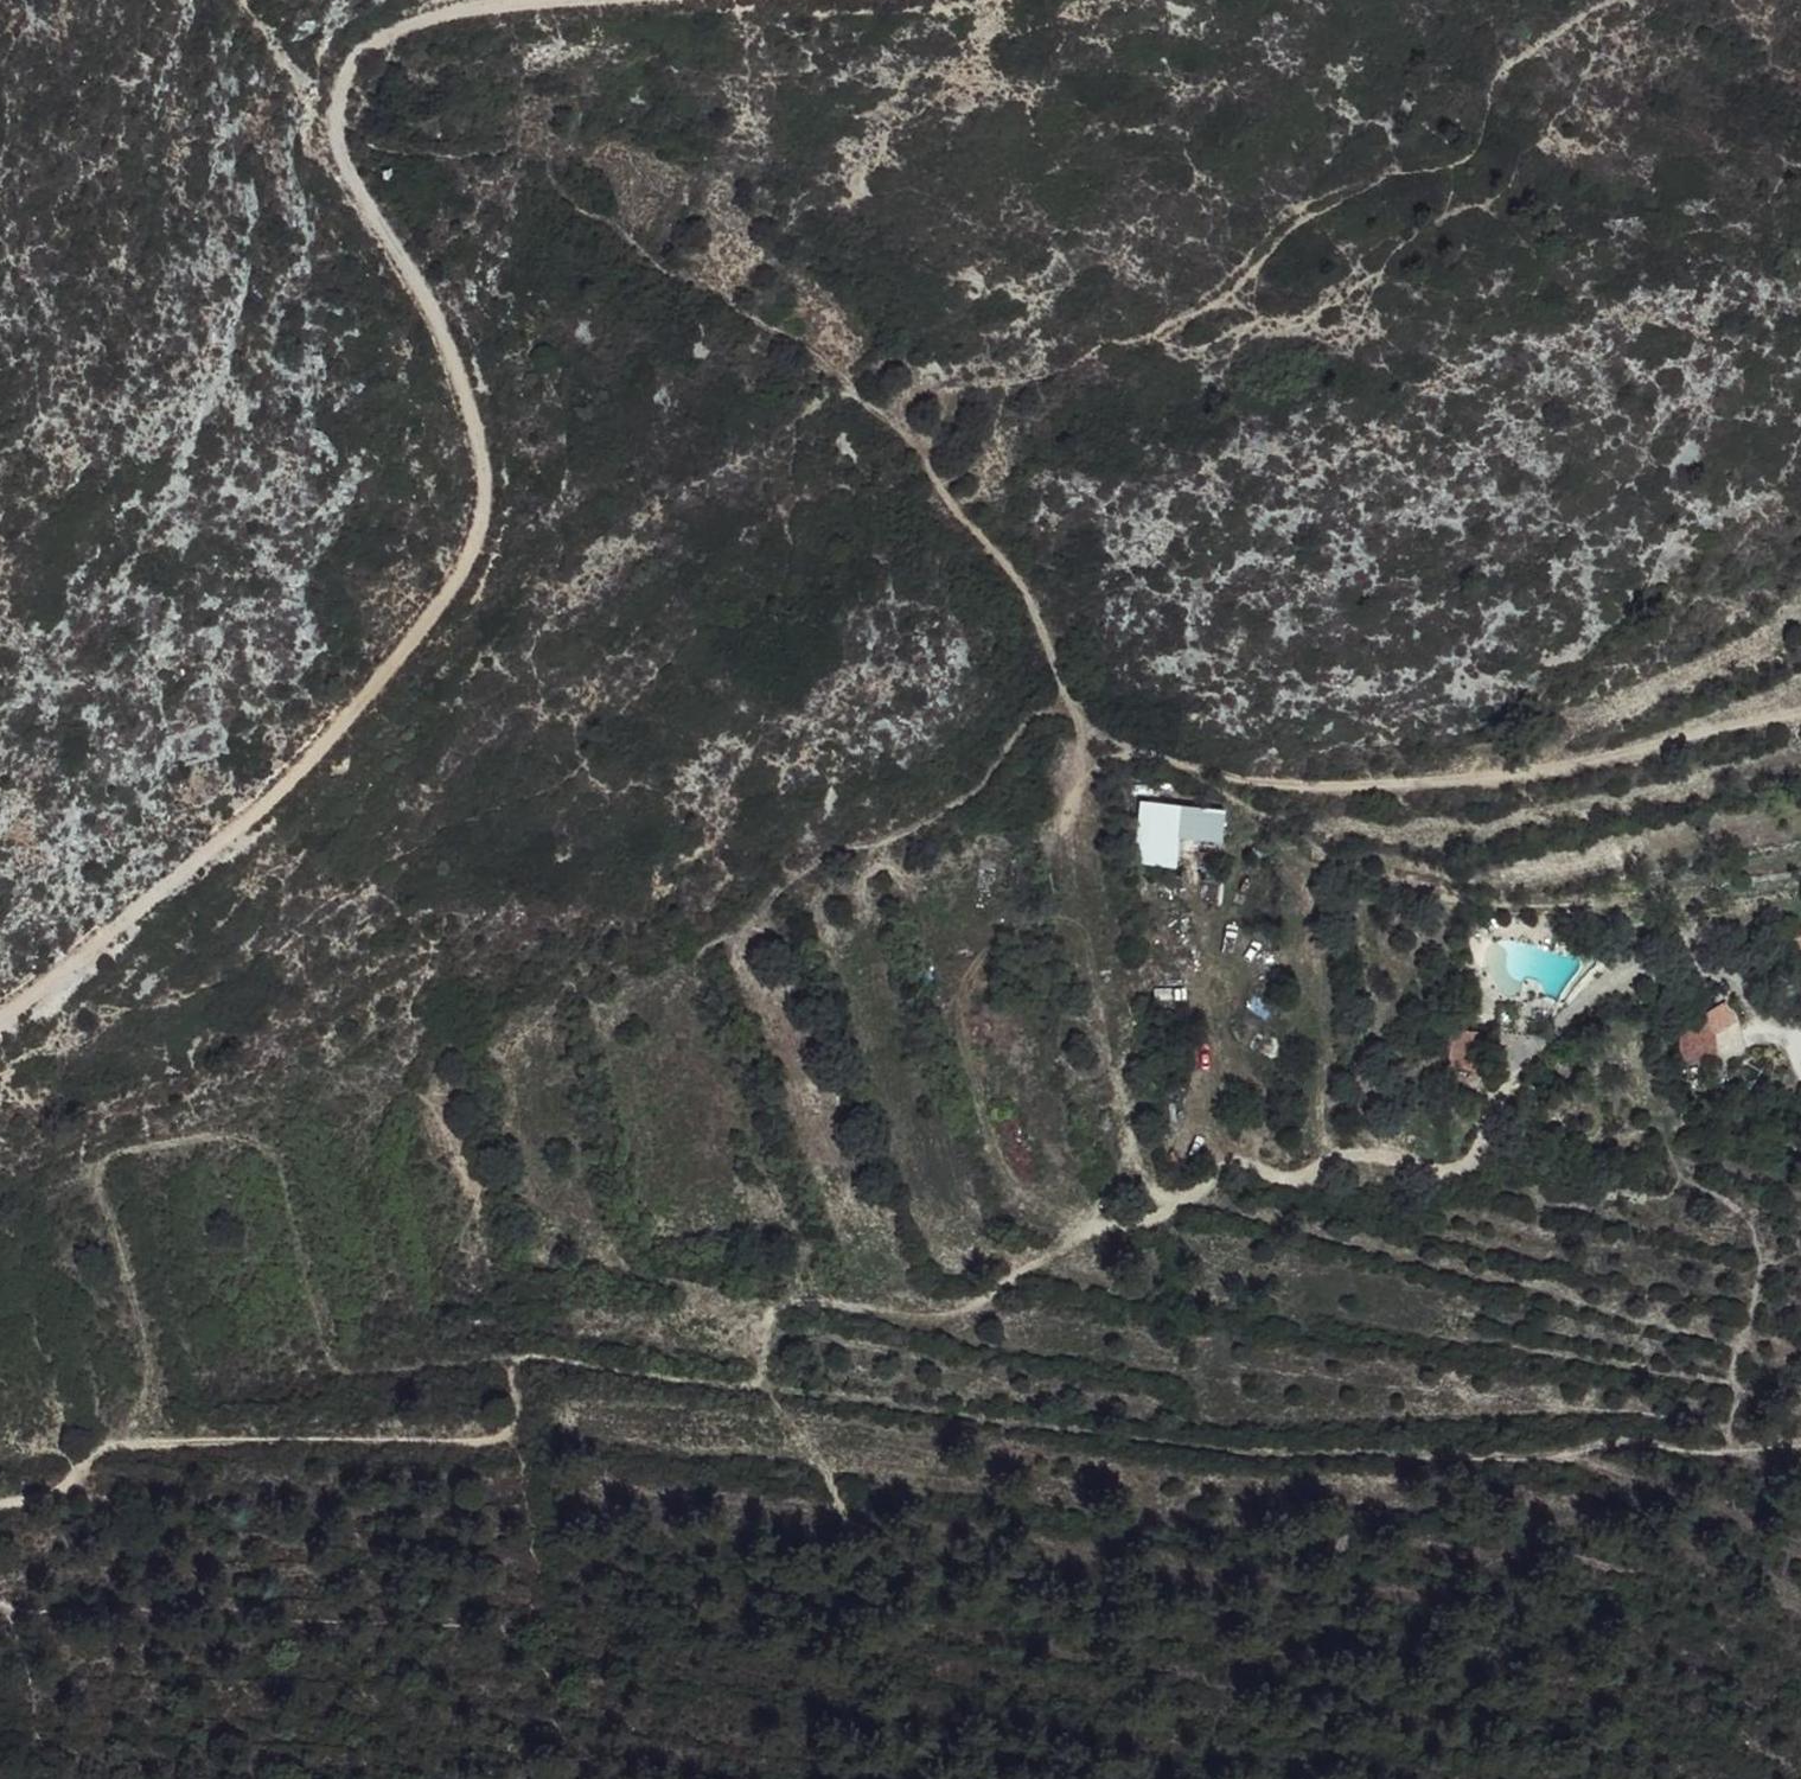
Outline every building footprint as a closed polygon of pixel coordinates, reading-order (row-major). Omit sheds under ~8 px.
[(1227,811),(1139,800),(1131,863),(1176,869),(1181,837),(1224,842),(1227,811)] [(1701,1016),(1679,1018),(1684,1062),(1719,1058),(1716,1035),(1738,1021),(1726,1001),(1701,1016)] [(1481,1032),(1455,1028),(1449,1066),(1476,1070),(1481,1032)]
